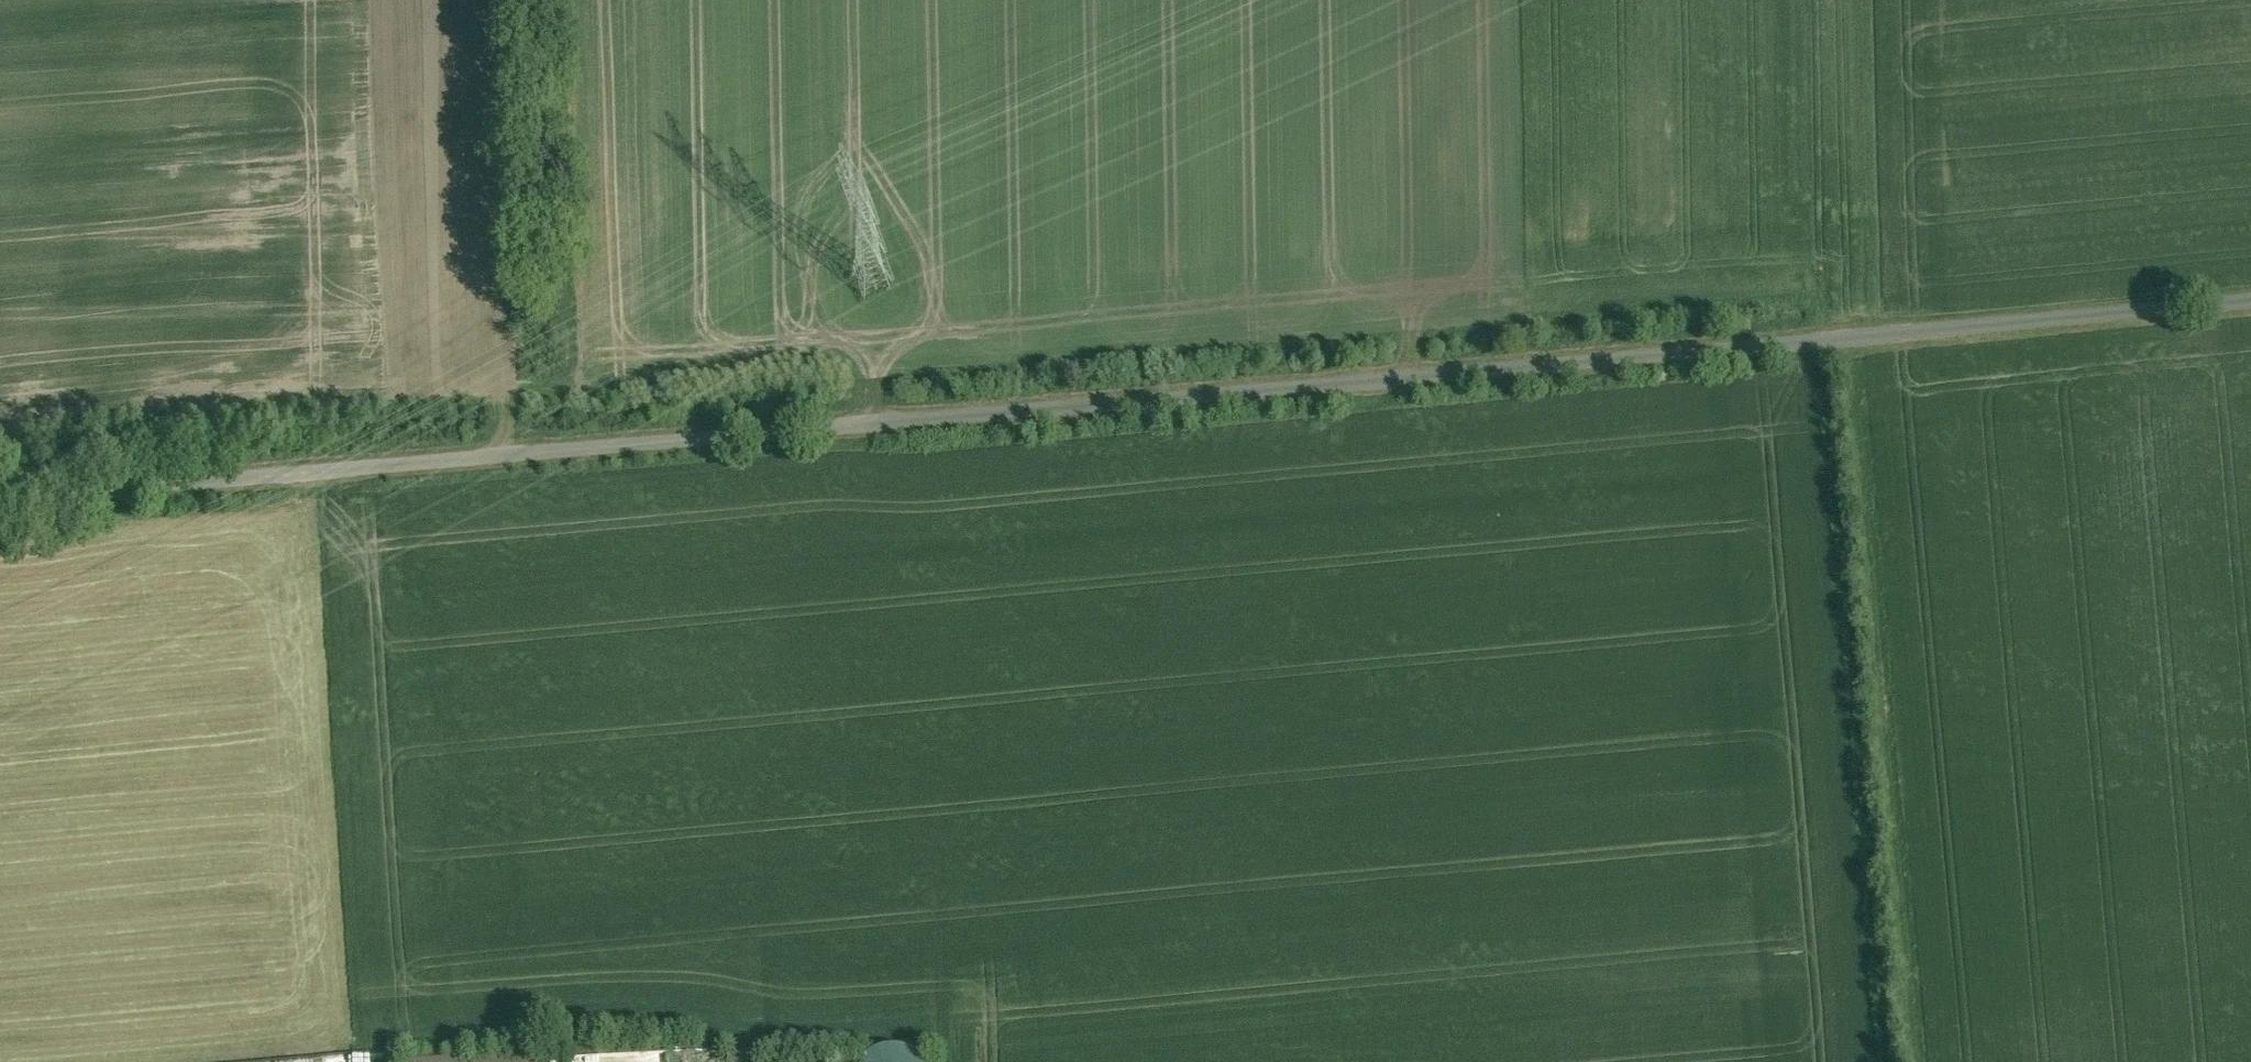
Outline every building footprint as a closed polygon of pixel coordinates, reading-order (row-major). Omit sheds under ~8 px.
[(923,1061),(910,1054),(894,1052),(879,1056),(871,1061),(924,1061),(923,1061)]
